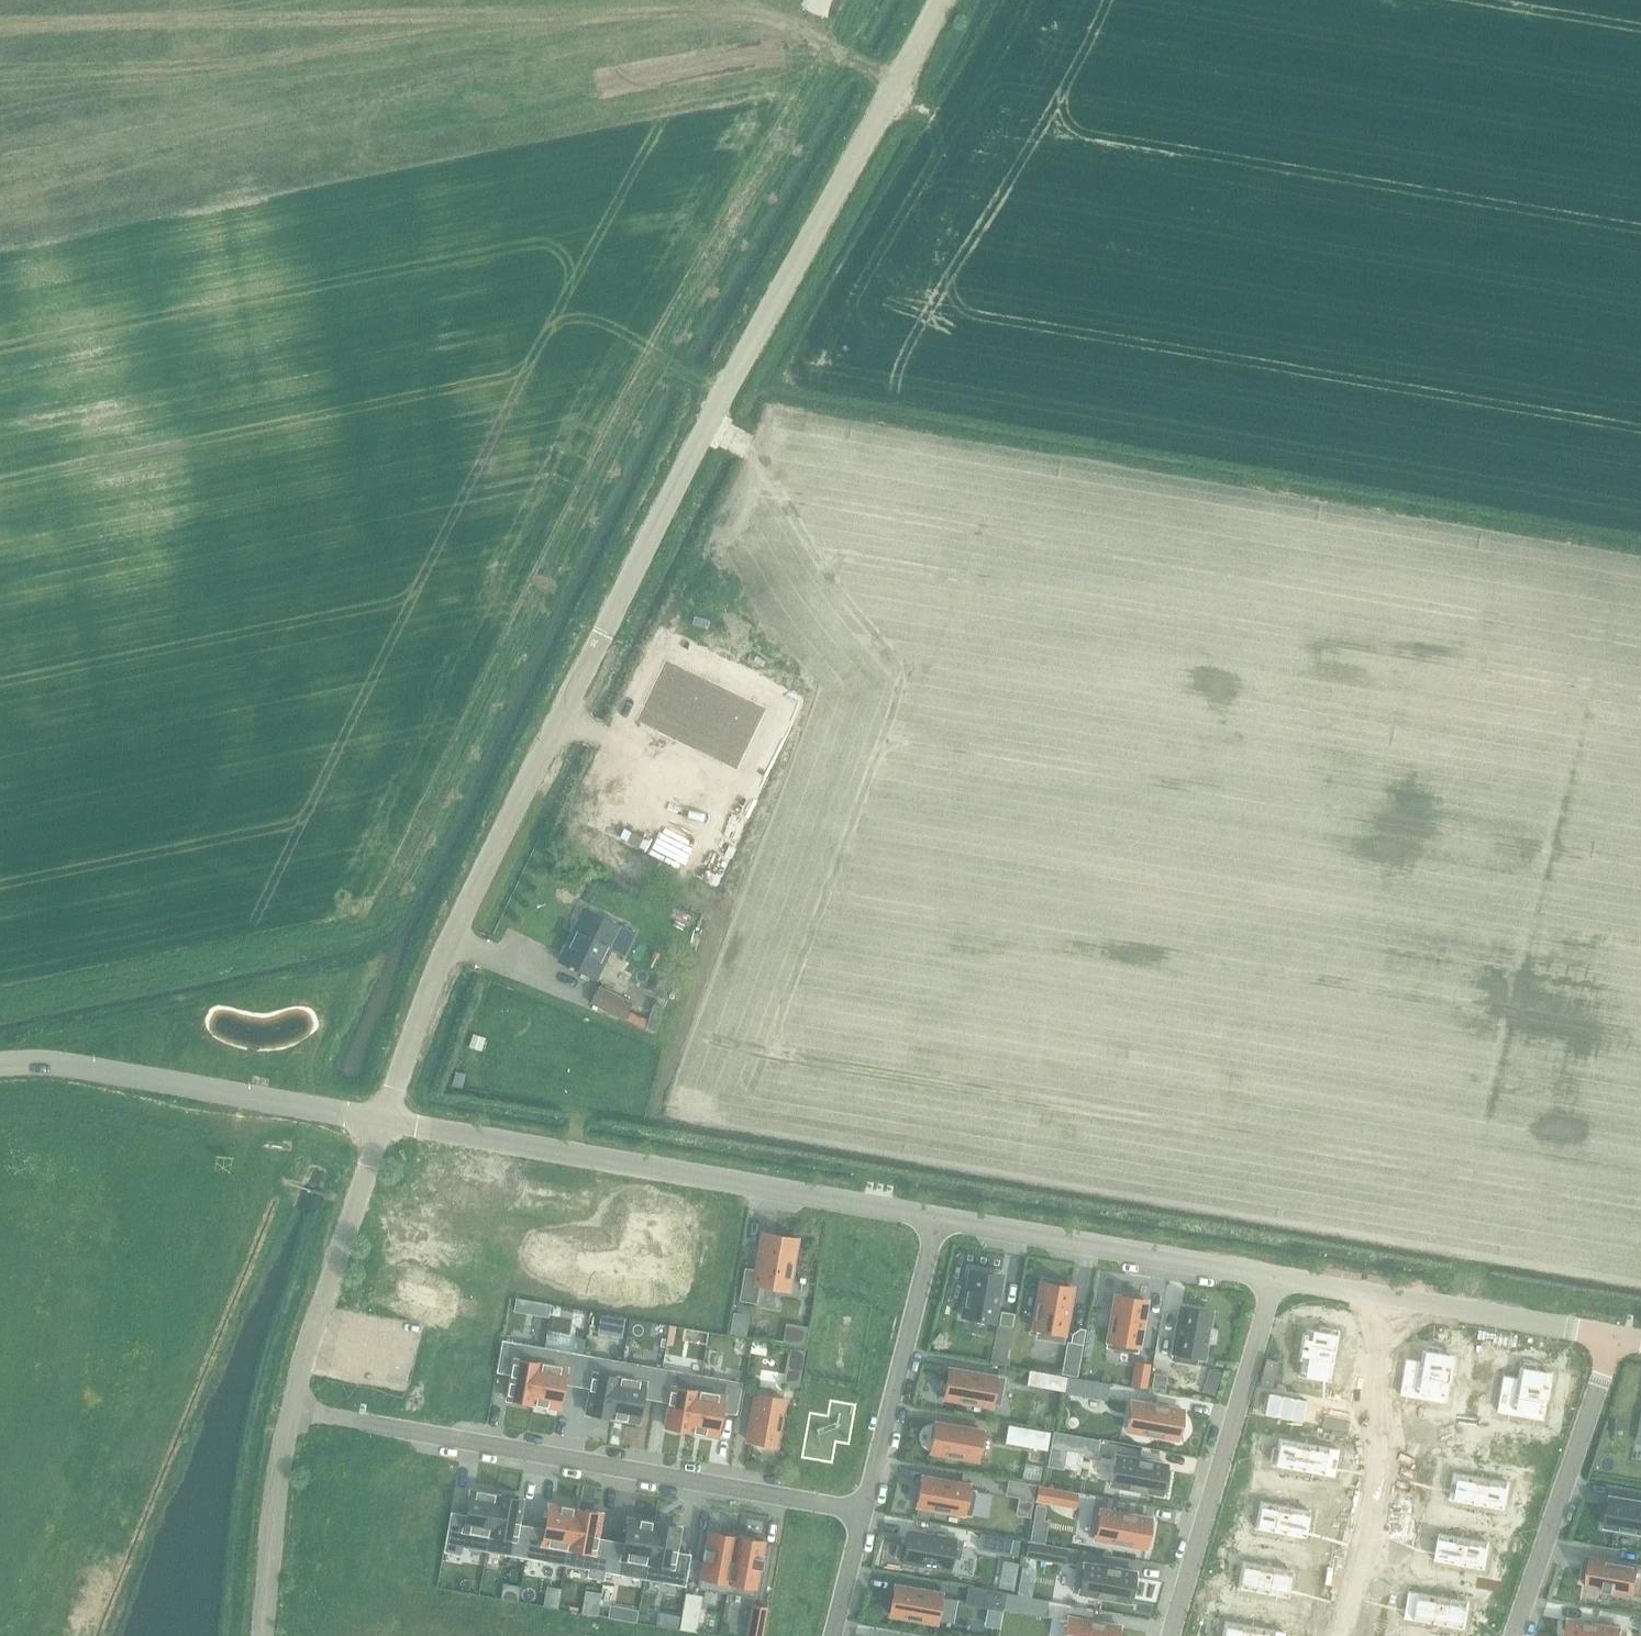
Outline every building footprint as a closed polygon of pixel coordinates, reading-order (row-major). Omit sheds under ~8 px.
[(665,658),(634,721),(736,770),(767,707),(665,658)] [(561,963),(594,979),(619,925),(584,908),(577,922),(580,924),(561,963)] [(593,1002),(624,1018),(632,1003),(600,987),(593,1002)] [(620,1208),(612,1251),(645,1257),(647,1243),(649,1243),(654,1214),(620,1208)] [(788,1290),(797,1238),(761,1233),(755,1270),(744,1268),(739,1300),(756,1303),(759,1285),(788,1290)] [(410,1263),(403,1296),(446,1303),(451,1271),(438,1269),(438,1268),(410,1263)] [(970,1270),(962,1316),(992,1322),(1000,1275),(970,1270)] [(1061,1341),(1071,1287),(1060,1285),(1061,1281),(1042,1277),(1033,1329),(1039,1330),(1037,1337),(1061,1341)] [(570,1278),(566,1304),(579,1306),(583,1280),(570,1278)] [(1136,1352),(1146,1300),(1115,1295),(1106,1346),(1136,1352)] [(1180,1306),(1171,1359),(1195,1364),(1196,1357),(1203,1358),(1211,1311),(1180,1306)] [(733,1313),(730,1331),(744,1334),(747,1316),(733,1313)] [(1302,1332),(1297,1361),(1301,1362),(1298,1377),(1330,1382),(1340,1329),(1319,1326),(1318,1330),(1307,1328),(1306,1333),(1302,1332)] [(502,1341),(497,1371),(512,1374),(507,1399),(533,1403),(543,1348),(502,1341)] [(1406,1357),(1400,1395),(1446,1404),(1450,1384),(1451,1384),(1456,1358),(1456,1355),(1443,1352),(1440,1352),(1441,1347),(1426,1345),(1425,1349),(1423,1349),(1421,1360),(1406,1357)] [(543,1348),(533,1403),(559,1408),(563,1383),(577,1385),(582,1355),(543,1348)] [(1007,1351),(993,1349),(991,1360),(1005,1363),(1007,1351)] [(582,1355),(577,1385),(590,1388),(586,1413),(612,1417),(622,1362),(582,1355)] [(622,1362),(612,1417),(638,1422),(642,1397),(656,1399),(661,1369),(622,1362)] [(1135,1362),(1131,1384),(1145,1386),(1149,1365),(1135,1362)] [(1504,1374),(1497,1412),(1544,1421),(1547,1401),(1549,1401),(1553,1375),(1554,1371),(1540,1369),(1537,1368),(1538,1364),(1523,1362),(1523,1366),(1520,1365),(1518,1377),(1504,1374)] [(661,1369),(656,1399),(669,1402),(665,1427),(691,1431),(701,1376),(661,1369)] [(1002,1379),(995,1377),(949,1369),(944,1397),(990,1405),(991,1401),(998,1402),(1002,1379)] [(1067,1376),(1048,1372),(1045,1387),(1064,1391),(1067,1376)] [(1164,1389),(1166,1376),(1153,1374),(1151,1387),(1164,1389)] [(701,1376),(691,1431),(717,1435),(721,1411),(735,1413),(740,1383),(701,1376)] [(755,1394),(747,1441),(776,1446),(784,1399),(779,1398),(781,1391),(757,1387),(755,1394)] [(1128,1399),(1122,1428),(1168,1437),(1174,1409),(1128,1399)] [(1351,1407),(1345,1432),(1358,1435),(1364,1410),(1351,1407)] [(1413,1430),(1410,1446),(1442,1451),(1455,1453),(1460,1423),(1447,1421),(1445,1435),(1413,1430)] [(982,1431),(935,1423),(930,1451),(977,1460),(982,1431)] [(1465,1424),(1459,1454),(1471,1456),(1474,1441),(1477,1427),(1465,1424)] [(1009,1425),(1006,1442),(1045,1449),(1048,1432),(1009,1425)] [(1272,1447),(1269,1461),(1274,1462),(1273,1466),(1334,1477),(1340,1449),(1278,1437),(1276,1448),(1272,1447)] [(1396,1447),(1394,1460),(1420,1465),(1422,1452),(1396,1447)] [(1115,1455),(1110,1484),(1161,1493),(1162,1489),(1166,1490),(1169,1475),(1164,1475),(1166,1465),(1115,1455)] [(1453,1472),(1448,1501),(1504,1510),(1510,1482),(1453,1472)] [(921,1477),(916,1505),(970,1515),(974,1491),(967,1489),(968,1485),(921,1477)] [(451,1513),(444,1551),(460,1554),(462,1546),(486,1550),(495,1495),(470,1491),(465,1516),(451,1513)] [(495,1495),(486,1550),(525,1557),(531,1527),(517,1525),(521,1500),(495,1495)] [(1605,1526),(1640,1532),(1640,1503),(1610,1497),(1605,1526)] [(1260,1501),(1255,1529),(1305,1538),(1310,1510),(1260,1501)] [(1342,1502),(1340,1515),(1370,1520),(1372,1507),(1342,1502)] [(531,1527),(525,1557),(565,1564),(574,1509),(549,1504),(544,1530),(531,1527)] [(574,1509),(565,1564),(589,1568),(588,1576),(603,1579),(604,1571),(610,1541),(596,1539),(600,1513),(574,1509)] [(1092,1510),(1088,1535),(1095,1536),(1094,1538),(1145,1547),(1150,1519),(1099,1509),(1099,1512),(1092,1510)] [(610,1541),(604,1571),(644,1578),(653,1523),(628,1518),(623,1543),(610,1541)] [(653,1523),(644,1578),(684,1585),(689,1555),(675,1552),(679,1527),(653,1523)] [(961,1541),(908,1531),(906,1543),(901,1543),(898,1559),(949,1569),(951,1556),(958,1557),(961,1541)] [(704,1558),(699,1586),(725,1591),(735,1536),(717,1532),(717,1533),(708,1532),(706,1546),(704,1546),(702,1558),(704,1558)] [(735,1536),(725,1591),(754,1596),(759,1568),(760,1569),(762,1557),(761,1556),(764,1542),(756,1540),(756,1536),(736,1532),(735,1536)] [(1439,1533),(1433,1561),(1484,1570),(1490,1542),(1439,1533)] [(1583,1577),(1588,1578),(1586,1586),(1603,1589),(1603,1590),(1613,1592),(1613,1591),(1640,1595),(1640,1566),(1586,1556),(1583,1577)] [(1242,1561),(1237,1589),(1287,1598),(1293,1570),(1242,1561)] [(1076,1562),(1071,1591),(1129,1601),(1134,1572),(1076,1562)] [(1329,1562),(1326,1575),(1352,1580),(1354,1567),(1329,1562)] [(1360,1568),(1358,1581),(1384,1586),(1386,1573),(1360,1568)] [(941,1594),(894,1586),(889,1614),(936,1622),(941,1594)] [(1002,1600),(1003,1593),(1000,1593),(969,1587),(966,1603),(1001,1609),(1002,1600)] [(1408,1590),(1403,1619),(1465,1630),(1470,1601),(1408,1590)] [(745,1635),(761,1635),(766,1608),(751,1606),(745,1635)] [(581,1635),(594,1635),(597,1617),(584,1614),(581,1635)] [(682,1616),(680,1628),(694,1630),(696,1618),(682,1616)] [(1064,1635),(1117,1635),(1119,1626),(1068,1617),(1064,1635)] [(1566,1635),(1626,1635),(1627,1633),(1620,1631),(1620,1629),(1569,1620),(1566,1635)] [(421,1635),(434,1635),(436,1624),(424,1621),(421,1635)] [(1222,1635),(1285,1635),(1286,1632),(1225,1621),(1222,1635)] [(1309,1635),(1313,1635),(1335,1635),(1337,1627),(1311,1622),(1309,1635)] [(661,1635),(674,1635),(675,1630),(662,1628),(661,1635)]
